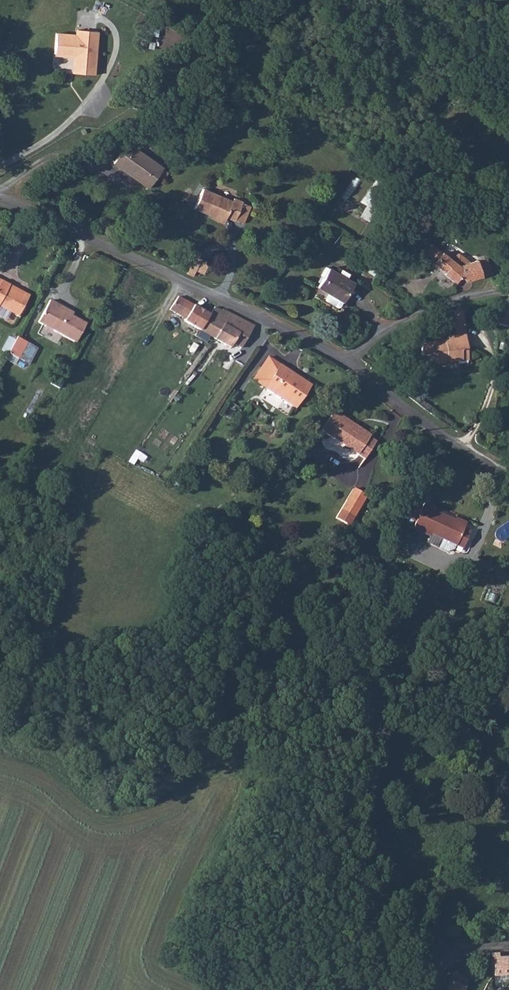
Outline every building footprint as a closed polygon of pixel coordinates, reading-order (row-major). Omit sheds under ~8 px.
[(89,74),(94,30),(74,27),(73,33),(54,31),(52,51),(72,53),(70,72),(89,74)] [(219,102),(212,99),(204,110),(210,114),(219,102)] [(106,160),(109,163),(125,144),(119,140),(106,160)] [(121,167),(134,150),(125,144),(109,163),(113,166),(115,163),(121,167)] [(140,184),(155,164),(134,150),(121,167),(135,176),(133,179),(140,184)] [(121,167),(119,170),(133,179),(135,176),(121,167)] [(357,215),(361,203),(363,203),(369,185),(350,179),(340,209),(357,215)] [(232,219),(232,218),(240,221),(247,204),(227,195),(225,199),(195,186),(187,205),(204,212),(204,211),(218,217),(219,214),(232,219)] [(423,262),(427,266),(437,255),(426,246),(418,254),(425,260),(423,262)] [(179,271),(184,274),(189,264),(203,272),(209,261),(186,250),(180,261),(183,262),(179,271)] [(458,273),(439,257),(437,255),(427,266),(426,267),(446,286),(452,279),(458,273)] [(439,257),(458,273),(464,265),(459,266),(458,261),(450,255),(439,257)] [(480,272),(478,263),(470,264),(473,281),(481,279),(480,272)] [(473,281),(470,264),(464,265),(458,273),(452,279),(455,283),(464,282),(468,282),(473,281)] [(334,299),(335,300),(347,282),(324,266),(312,284),(320,290),(334,299)] [(8,315),(20,297),(3,288),(4,286),(0,284),(0,310),(8,315)] [(330,304),(334,299),(320,290),(317,295),(317,297),(328,304),(330,304)] [(178,292),(169,305),(185,315),(186,314),(194,301),(178,292)] [(8,315),(13,318),(23,299),(20,297),(8,315)] [(68,318),(51,309),(53,305),(46,301),(33,324),(41,328),(42,326),(49,329),(47,331),(71,344),(82,325),(68,318)] [(184,317),(184,318),(199,327),(209,310),(194,301),(186,314),(185,315),(184,317)] [(500,303),(495,322),(508,326),(508,324),(508,305),(500,303)] [(209,310),(199,327),(228,344),(239,328),(248,333),(252,324),(222,306),(217,315),(209,310)] [(453,324),(463,324),(462,307),(452,308),(453,324)] [(420,362),(444,361),(444,357),(449,357),(449,359),(459,358),(459,349),(464,349),(463,334),(446,334),(446,339),(419,340),(420,362)] [(20,343),(17,341),(11,339),(2,354),(12,359),(20,343)] [(251,375),(262,383),(278,359),(267,352),(251,375)] [(265,385),(281,361),(278,359),(262,383),(265,385)] [(281,361),(265,385),(293,404),(309,379),(295,370),(293,373),(283,366),(285,364),(281,361)] [(339,416),(328,433),(362,456),(373,439),(366,434),(368,432),(360,427),(359,430),(339,416)] [(356,488),(354,493),(364,497),(366,493),(356,488)] [(354,493),(349,491),(345,498),(349,500),(354,493)] [(349,500),(345,498),(340,507),(354,515),(364,497),(354,493),(349,500)] [(417,527),(427,501),(425,500),(413,526),(417,527)] [(456,541),(458,542),(466,525),(463,524),(464,522),(454,517),(455,516),(441,510),(442,507),(427,501),(417,527),(431,533),(432,531),(443,535),(456,541)] [(466,525),(458,542),(463,544),(471,528),(466,525)] [(454,546),(456,541),(443,535),(438,545),(447,549),(454,546)] [(497,957),(496,948),(490,948),(492,974),(508,973),(508,980),(508,955),(497,957)] [(460,972),(455,969),(445,989),(446,989),(466,989),(471,979),(460,972)] [(492,984),(508,983),(508,980),(508,973),(492,974),(492,984)]
